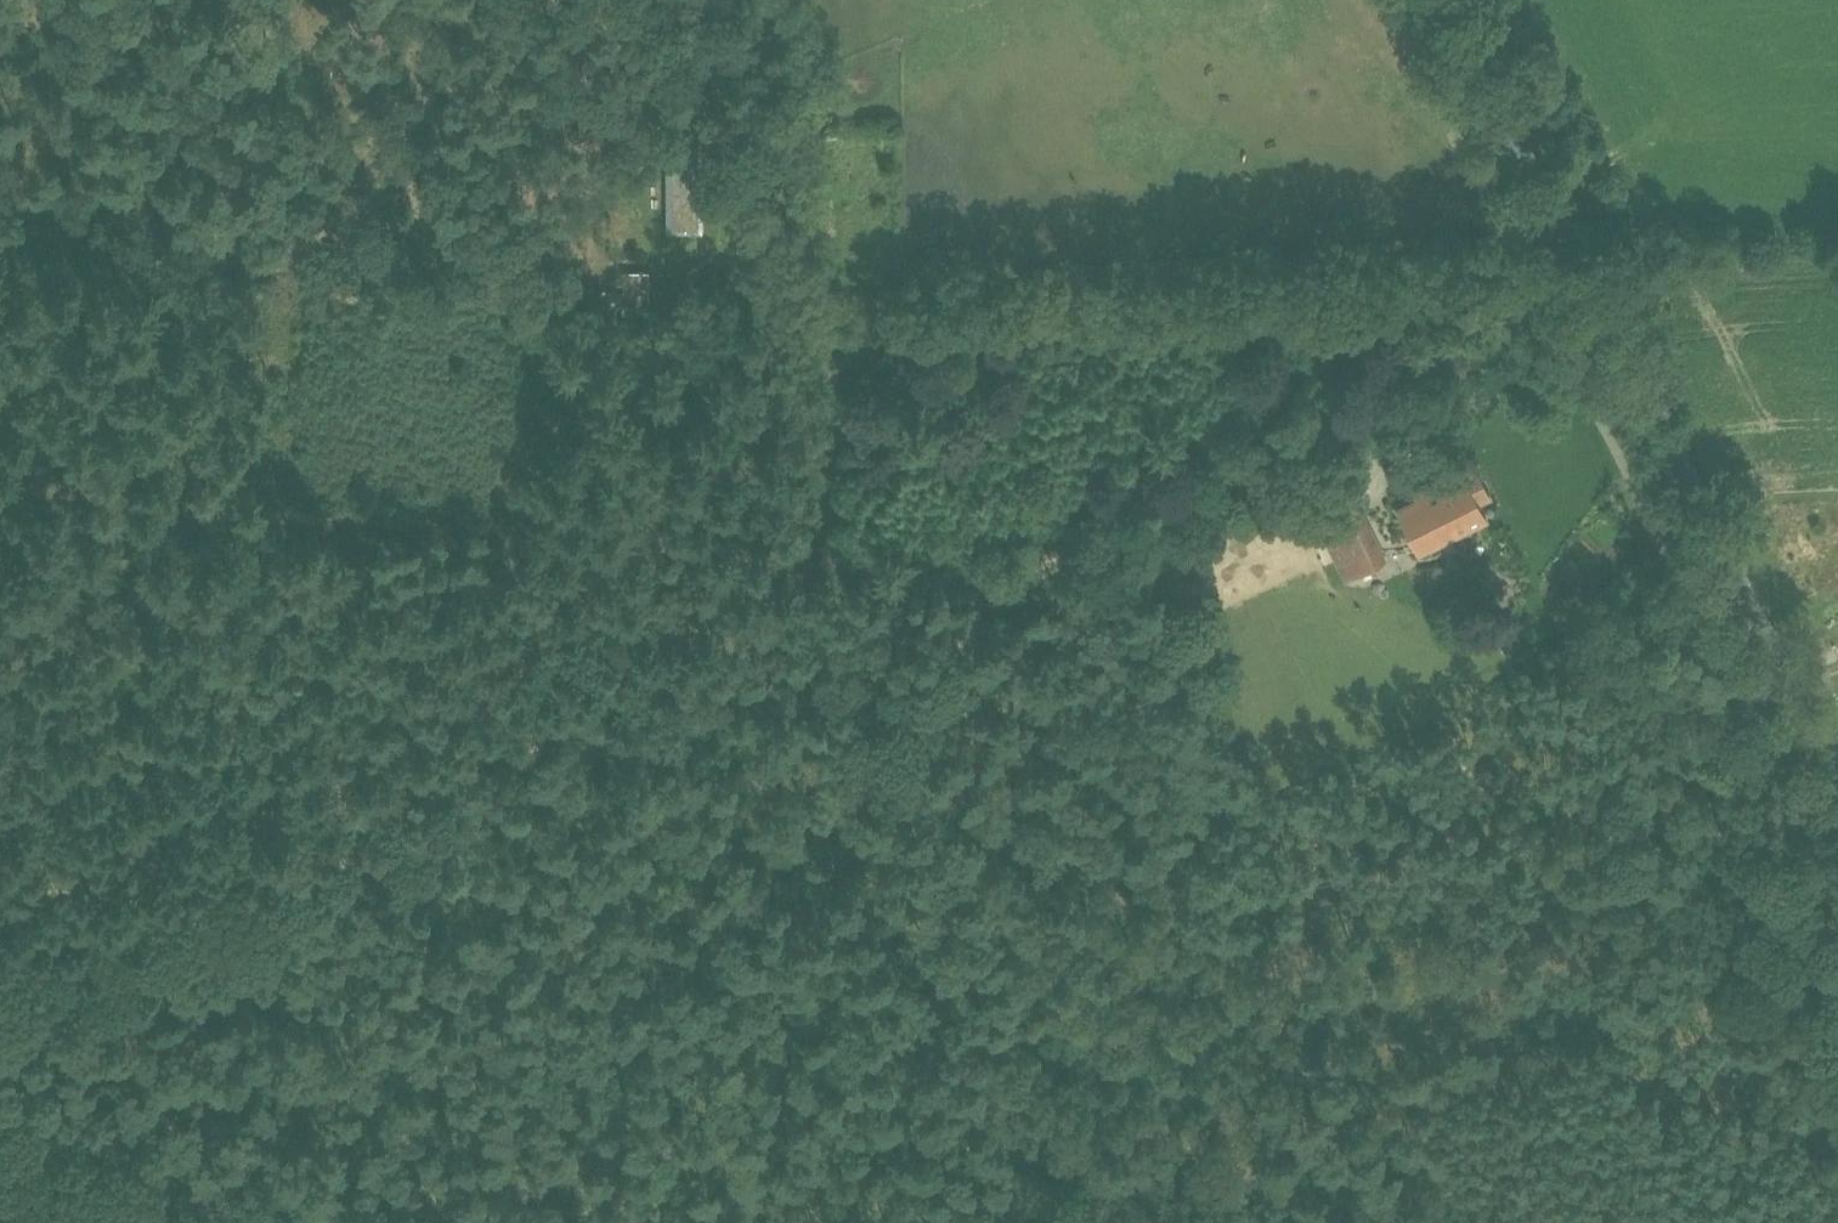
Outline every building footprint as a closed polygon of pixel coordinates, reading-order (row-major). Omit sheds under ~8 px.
[(689,233),(725,233),(723,136),(687,136),(689,233)] [(1485,518),(1478,502),(1489,496),(1473,464),(1414,493),(1416,498),(1397,508),(1417,549),(1485,518)] [(1345,579),(1382,561),(1358,513),(1321,531),(1345,579)]
